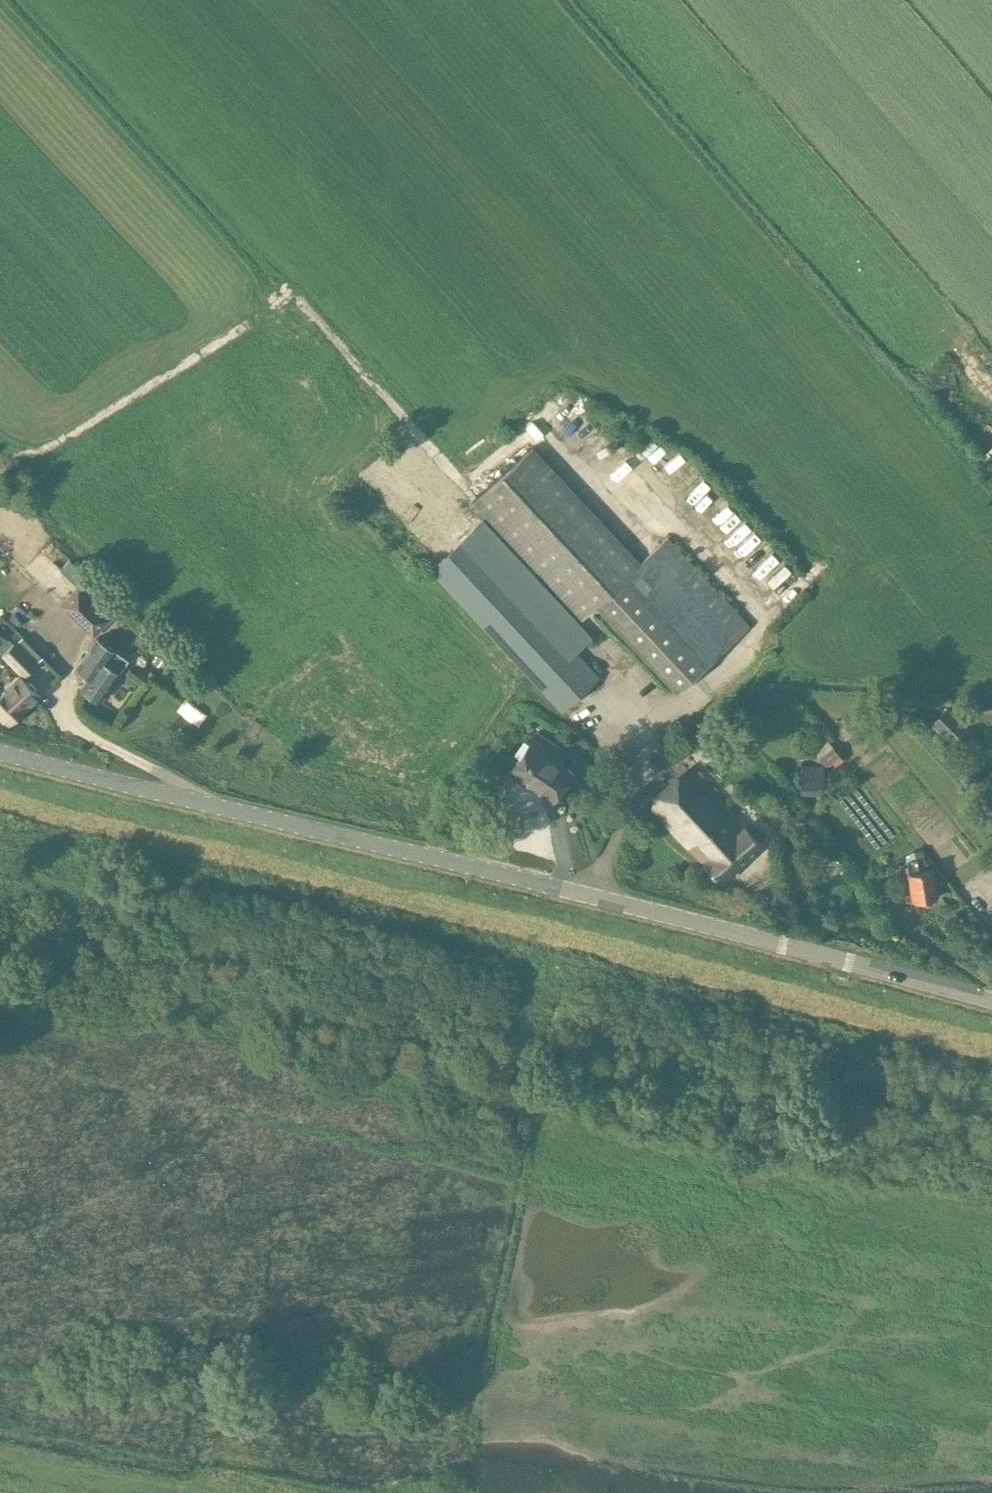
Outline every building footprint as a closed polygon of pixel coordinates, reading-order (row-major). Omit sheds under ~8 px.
[(535,443),(484,491),(474,501),(583,618),(598,604),(678,691),(749,626),(671,534),(644,559),(535,443)] [(563,711),(599,677),(576,652),(592,637),(484,521),(431,569),(563,711)] [(76,586),(59,603),(91,635),(109,618),(118,609),(69,562),(60,570),(76,586)] [(90,652),(79,669),(88,675),(80,687),(98,700),(118,670),(126,657),(117,651),(99,639),(90,652)] [(2,654),(23,676),(36,663),(15,642),(2,654)] [(15,675),(13,669),(6,669),(2,674),(5,679),(11,680),(15,675)] [(40,695),(21,676),(0,696),(0,719),(8,727),(40,695)] [(955,747),(971,732),(948,708),(932,724),(955,747)] [(510,771),(526,783),(553,800),(573,771),(559,761),(566,751),(537,732),(510,771)] [(826,738),(814,749),(822,758),(834,747),(826,738)] [(843,758),(834,747),(822,758),(831,768),(843,758)] [(822,795),(823,764),(812,764),(811,794),(822,795)] [(694,770),(652,810),(722,881),(763,843),(694,770)] [(917,858),(907,860),(909,872),(909,876),(913,900),(939,896),(936,876),(934,868),(926,869),(923,849),(916,851),(917,858)] [(912,851),(907,854),(907,860),(917,858),(916,851),(912,851)]
